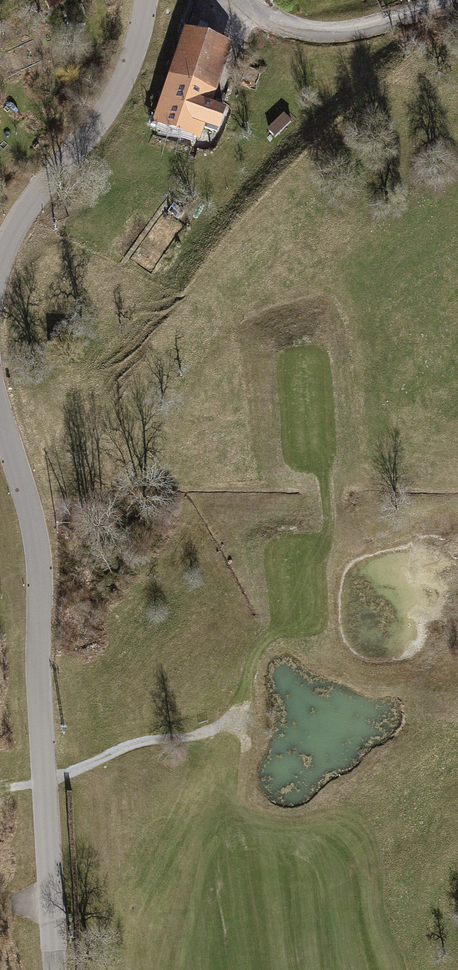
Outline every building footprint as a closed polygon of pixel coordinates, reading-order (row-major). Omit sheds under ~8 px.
[(198,142),(202,131),(219,137),(226,116),(210,110),(231,50),(187,34),(155,127),(198,142)]
